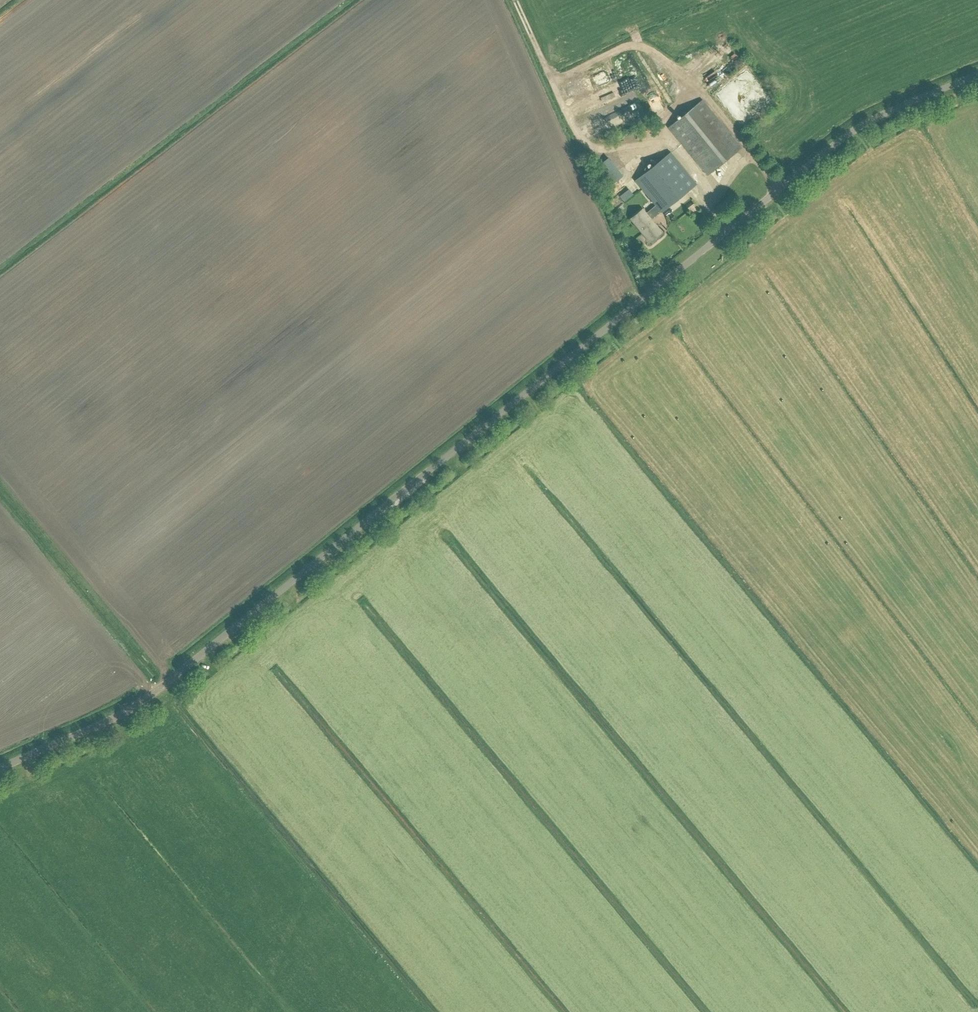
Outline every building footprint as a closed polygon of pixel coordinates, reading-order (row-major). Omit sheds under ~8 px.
[(707,63),(719,58),(717,53),(705,58),(707,63)] [(571,76),(583,70),(581,66),(569,72),(571,76)] [(561,94),(574,89),(571,81),(558,87),(561,94)] [(707,175),(741,147),(702,99),(668,127),(707,175)] [(662,213),(697,184),(671,152),(636,180),(656,205),(647,212),(643,208),(630,218),(649,242),(662,231),(652,219),(661,211),(662,213)] [(621,170),(620,160),(607,160),(607,170),(621,170)] [(628,188),(619,196),(623,201),(633,194),(628,188)]
